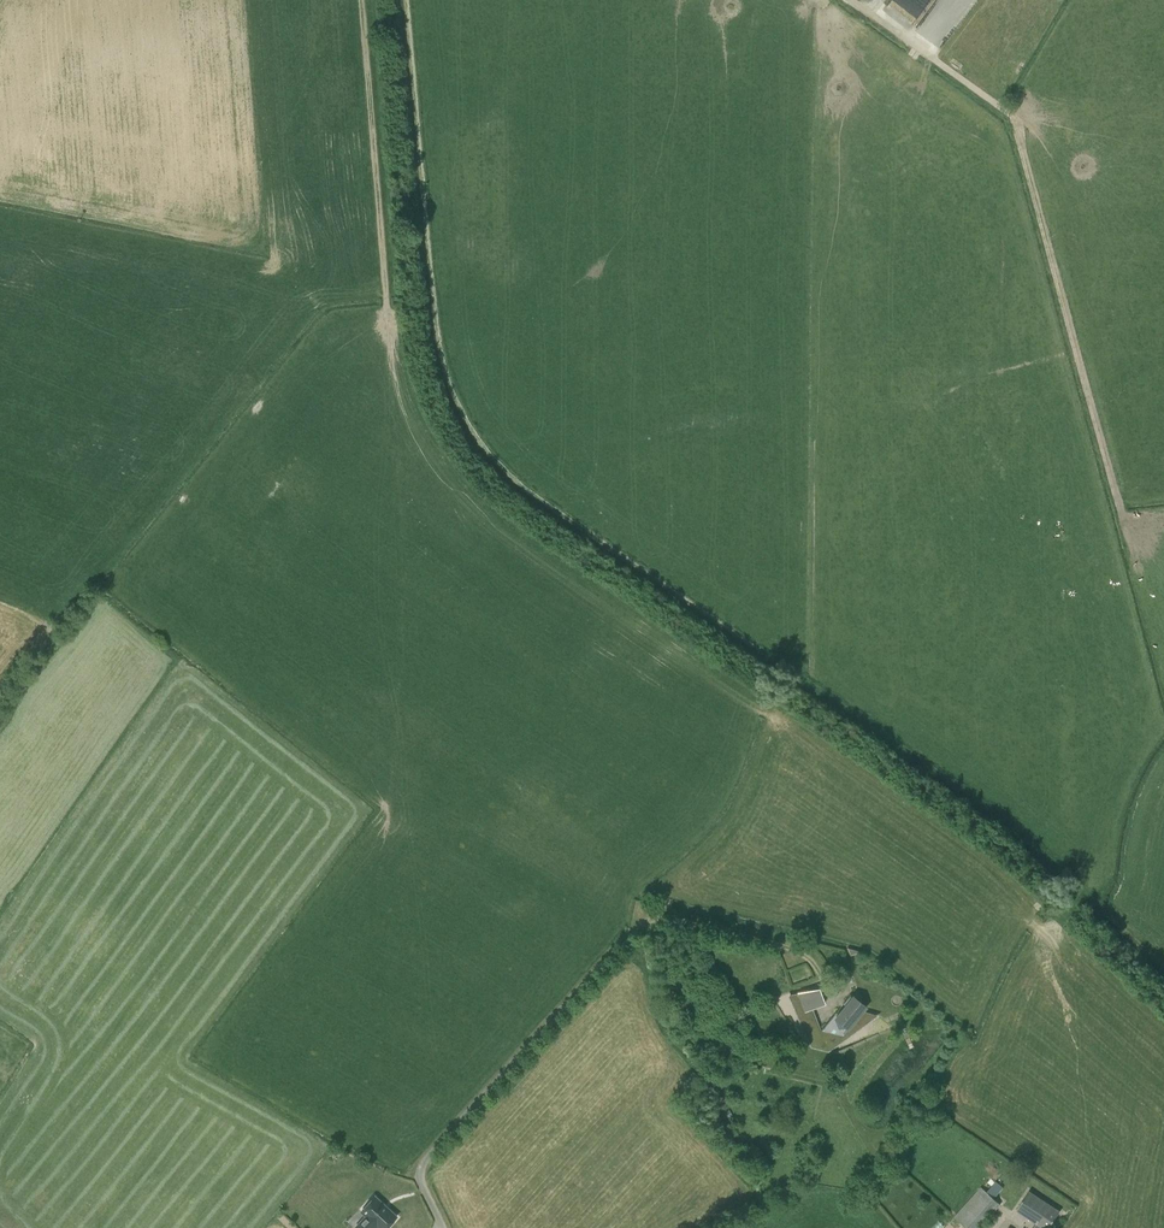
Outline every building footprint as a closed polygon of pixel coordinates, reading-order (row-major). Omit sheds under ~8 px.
[(852,948),(849,963),(861,965),(864,950),(852,948)] [(799,1014),(812,1009),(824,1005),(818,989),(799,993),(796,993),(791,994),(799,1014)] [(863,1011),(865,1008),(849,995),(842,1004),(846,1007),(843,1009),(840,1007),(821,1031),(847,1037),(874,1014),(863,1011)] [(731,1066),(723,1072),(729,1079),(736,1073),(731,1066)] [(1000,1205),(994,1199),(1003,1188),(996,1182),(987,1192),(981,1187),(954,1217),(966,1227),(977,1227),(990,1213),(991,1215),(1000,1205)] [(1036,1224),(1034,1227),(1049,1227),(1060,1212),(1029,1192),(1016,1211),(1036,1224)] [(361,1211),(366,1216),(356,1227),(357,1227),(377,1227),(378,1227),(379,1227),(386,1227),(396,1217),(374,1197),(361,1211)]
